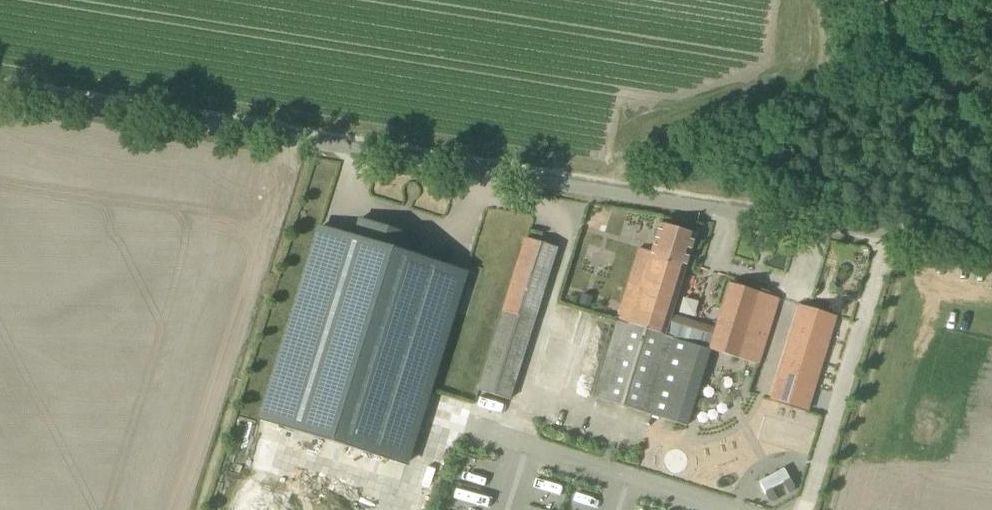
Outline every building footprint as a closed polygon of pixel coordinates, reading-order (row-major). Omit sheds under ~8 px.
[(261,420),(405,465),(464,272),(410,255),(416,237),(359,219),(354,237),(320,227),(261,420)] [(669,316),(684,269),(695,234),(660,223),(652,252),(639,248),(616,321),(618,321),(594,398),(649,415),(673,338),(726,355),(718,379),(750,389),(778,298),(730,283),(715,330),(669,316)] [(509,400),(557,248),(526,238),(478,390),(509,400)] [(806,411),(835,316),(800,305),(771,401),(806,411)] [(783,480),(790,476),(785,466),(760,479),(772,502),(789,493),(783,480)]
